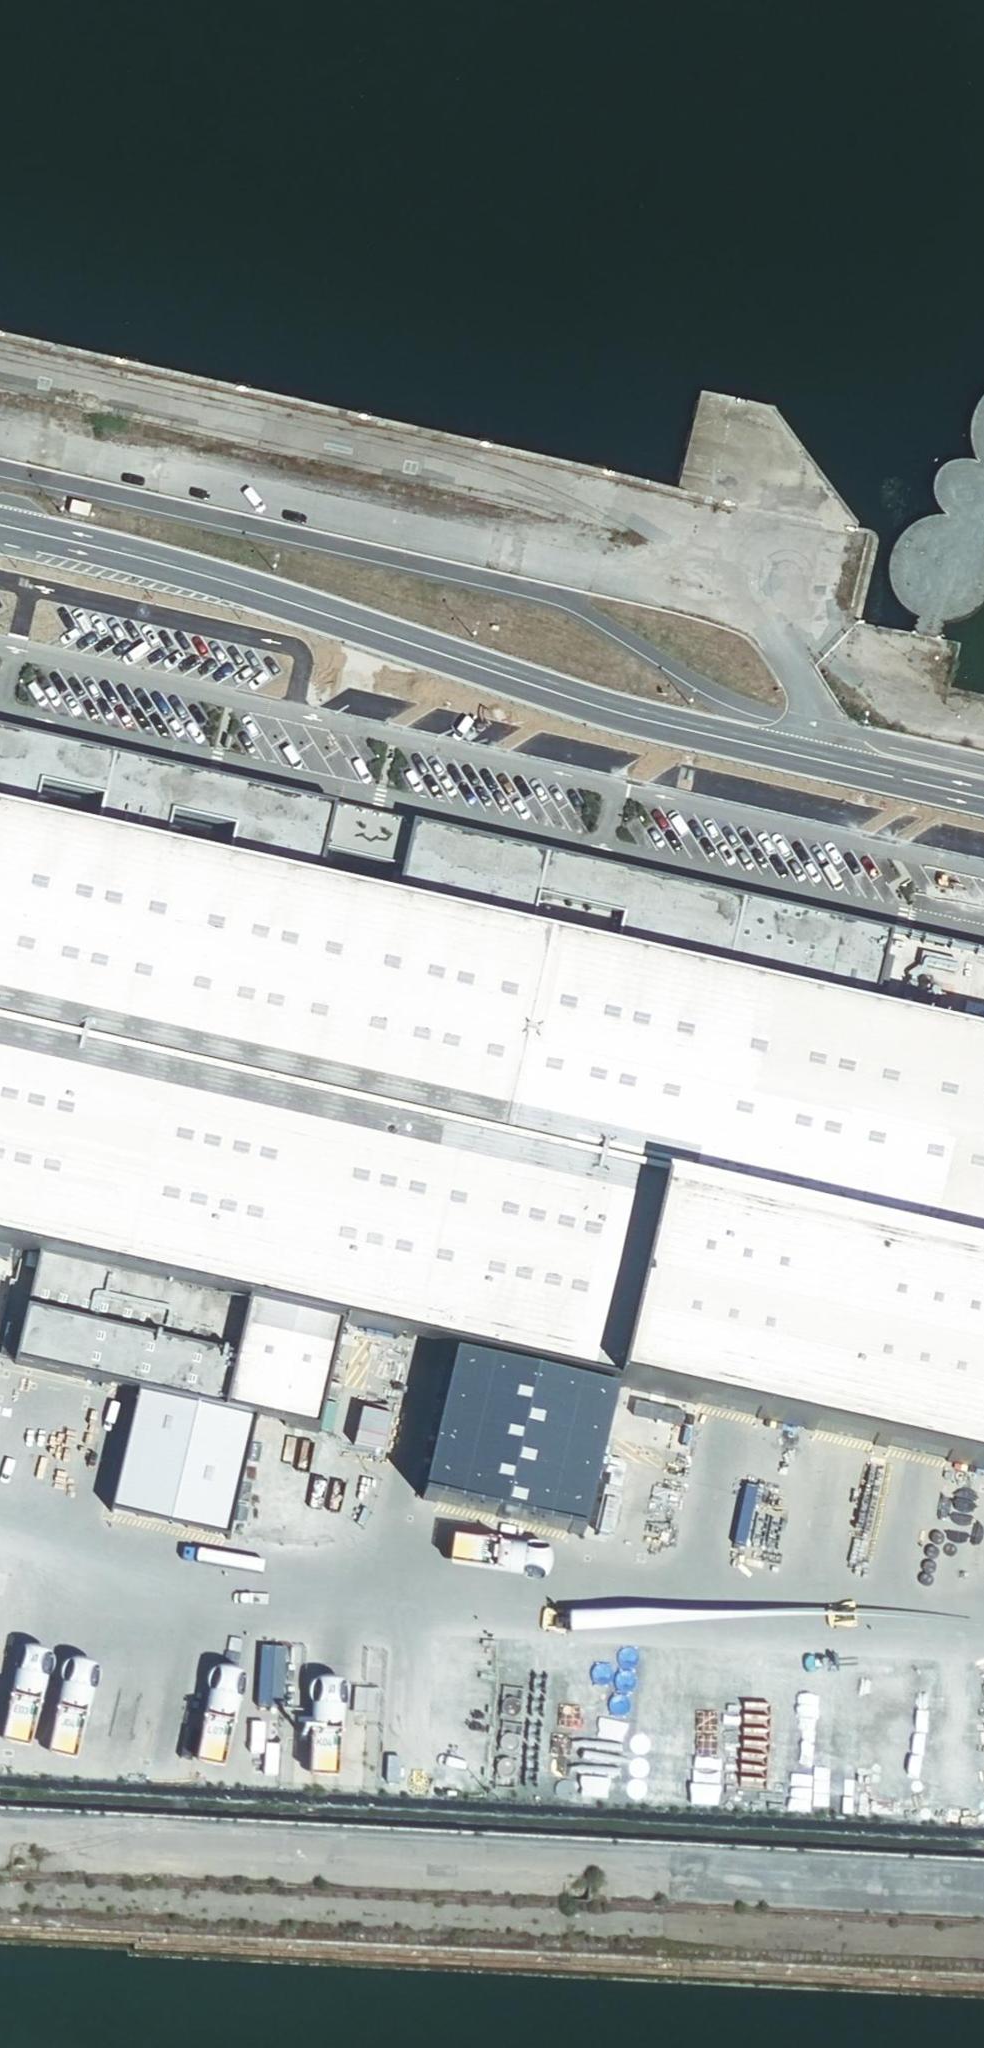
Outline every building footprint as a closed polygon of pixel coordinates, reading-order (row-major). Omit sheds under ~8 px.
[(0,813),(0,1241),(252,1298),(354,1321),(462,1346),(624,1382),(983,1464),(983,1036),(0,813)] [(252,1298),(230,1397),(323,1425),(354,1321),(252,1298)] [(26,1309),(15,1357),(226,1403),(236,1355),(26,1309)] [(624,1382),(462,1346),(431,1486),(593,1522),(624,1382)] [(260,1422),(145,1395),(120,1505),(235,1532),(260,1422)]
